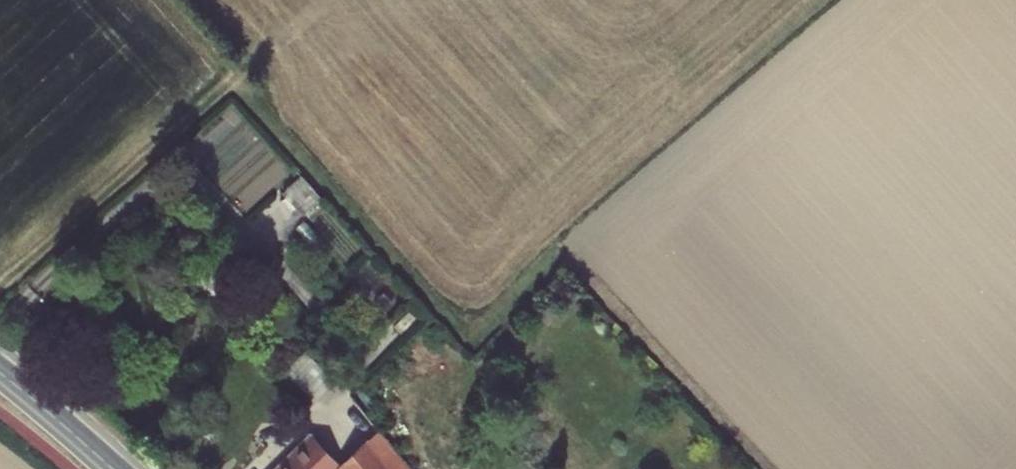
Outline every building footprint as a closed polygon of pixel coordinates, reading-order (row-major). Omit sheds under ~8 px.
[(302,173),(281,191),(294,205),(315,187),(302,173)] [(341,466),(301,425),(260,468),(403,468),(372,435),(341,466)]
